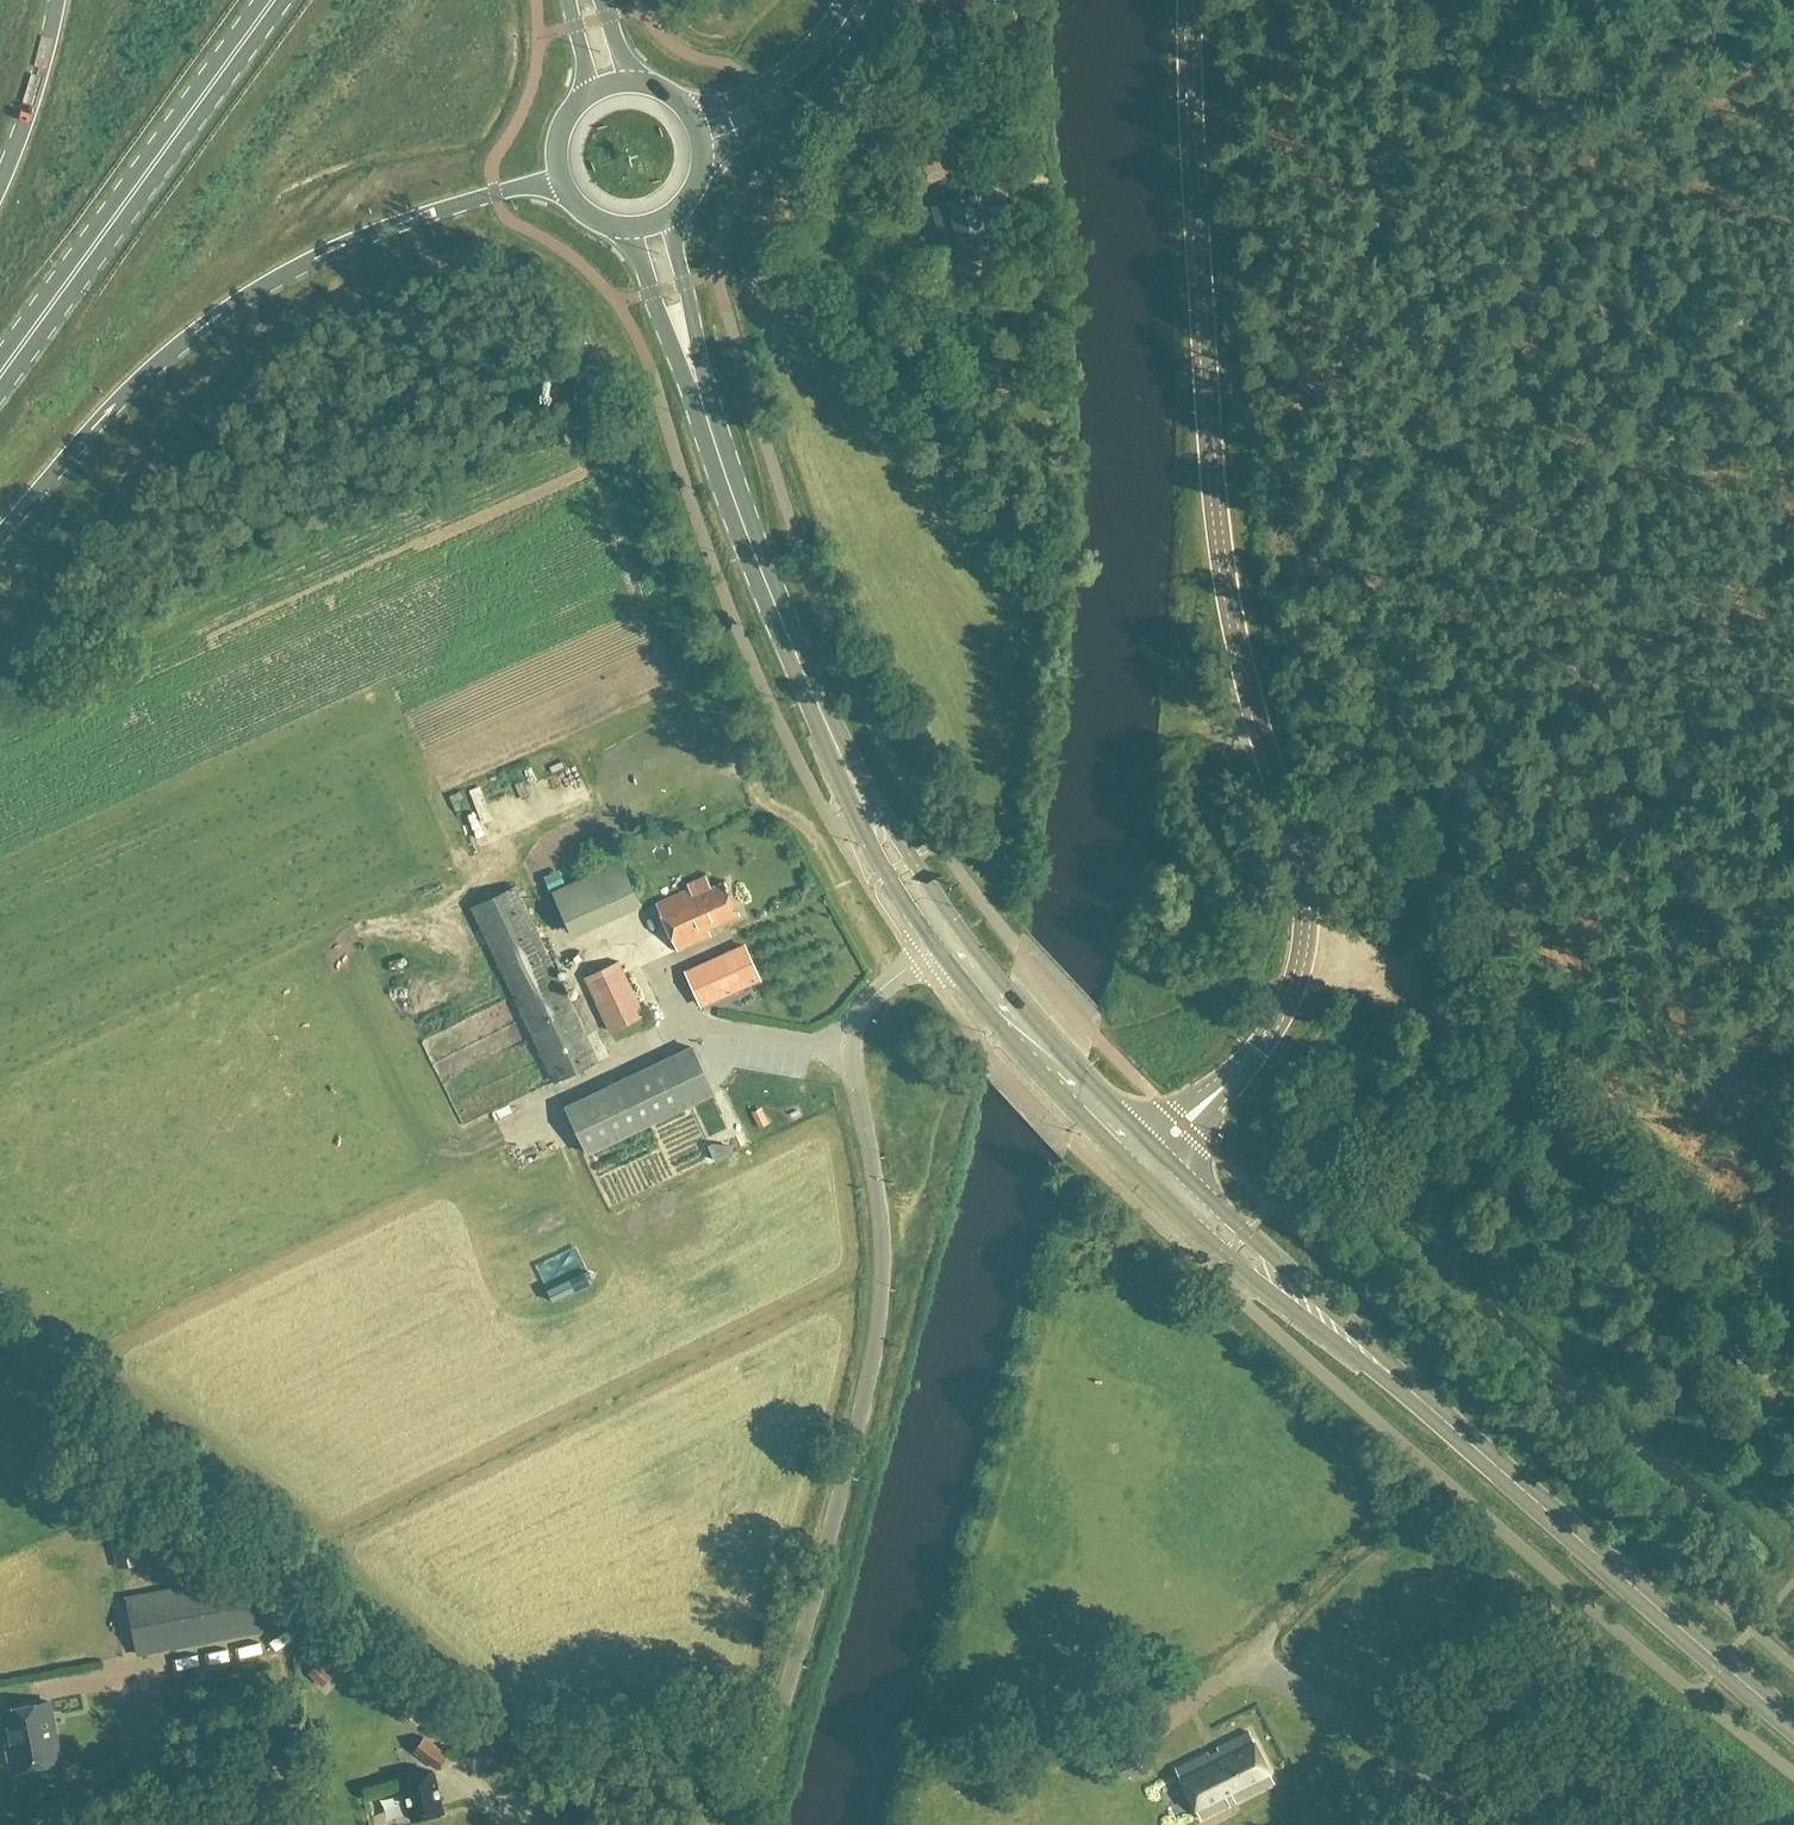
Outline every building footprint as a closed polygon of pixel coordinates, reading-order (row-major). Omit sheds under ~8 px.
[(1005,241),(992,192),(976,196),(976,194),(948,202),(948,203),(933,207),(948,262),(962,258),(963,259),(991,252),(989,245),(1005,241)] [(581,392),(586,403),(593,400),(588,389),(581,392)] [(581,880),(552,893),(570,932),(638,901),(620,862),(581,880)] [(689,890),(657,905),(678,951),(711,936),(708,929),(740,915),(725,882),(711,888),(706,877),(687,885),(689,890)] [(516,887),(472,908),(554,1084),(598,1063),(516,887)] [(738,949),(687,972),(701,1006),(752,982),(760,978),(746,945),(738,949)] [(644,1017),(618,963),(585,979),(610,1033),(644,1017)] [(692,1047),(567,1107),(582,1138),(589,1153),(690,1105),(714,1094),(692,1047)] [(137,1656),(274,1629),(263,1573),(126,1600),(137,1656)] [(33,1704),(4,1709),(14,1768),(61,1760),(55,1724),(54,1724),(52,1715),(53,1714),(51,1701),(33,1704)] [(1191,1800),(1201,1819),(1275,1782),(1249,1732),(1217,1748),(1219,1751),(1210,1755),(1208,1752),(1176,1769),(1185,1788),(1186,1787),(1192,1800),(1191,1800)] [(447,1755),(424,1738),(414,1752),(437,1769),(447,1755)] [(1137,1758),(1115,1766),(1120,1780),(1141,1773),(1137,1758)] [(434,1773),(403,1780),(412,1819),(442,1812),(434,1773)]
